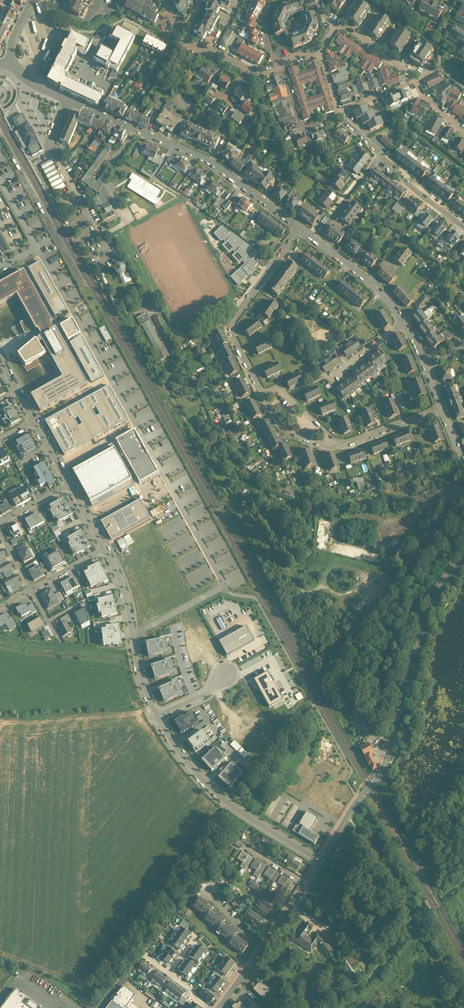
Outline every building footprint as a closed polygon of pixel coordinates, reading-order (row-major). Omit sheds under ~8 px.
[(81,0),(76,0),(76,2),(75,1),(73,2),(72,2),(68,9),(72,11),(71,12),(79,16),(80,15),(83,16),(87,9),(86,9),(85,7),(82,5),(84,2),(81,0)] [(141,0),(129,0),(125,8),(140,15),(147,3),(141,0)] [(174,2),(177,4),(175,6),(178,11),(179,12),(178,13),(182,15),(183,13),(184,14),(192,0),(175,0),(174,2)] [(261,0),(256,0),(254,3),(263,8),(266,2),(261,0)] [(327,1),(329,3),(327,5),(336,10),(337,8),(339,10),(346,0),(328,0),(327,1)] [(359,1),(356,4),(355,4),(348,14),(349,15),(347,19),(358,26),(370,8),(359,1)] [(426,2),(424,1),(422,4),(419,10),(421,11),(420,13),(422,14),(425,14),(429,16),(429,17),(431,19),(434,19),(437,20),(443,11),(437,8),(437,7),(430,3),(430,4),(426,2)] [(155,6),(147,2),(147,3),(140,15),(155,23),(159,15),(157,15),(159,12),(157,15),(156,14),(158,11),(154,9),(154,8),(155,6)] [(295,2),(280,7),(271,24),(275,36),(285,33),(283,27),(281,25),(281,24),(283,25),(288,14),(289,15),(300,11),(298,6),(297,7),(295,2)] [(213,5),(209,3),(208,5),(207,5),(205,8),(206,8),(205,11),(209,13),(207,16),(206,16),(204,18),(206,19),(204,21),(214,26),(219,18),(216,16),(220,8),(216,6),(217,5),(214,4),(213,5)] [(263,8),(254,3),(251,9),(260,13),(263,8)] [(5,9),(3,11),(1,9),(0,10),(0,12),(2,13),(0,17),(12,22),(16,14),(5,9)] [(260,13),(251,9),(248,14),(257,19),(260,13)] [(459,12),(455,20),(459,22),(463,25),(463,15),(459,12)] [(257,19),(248,14),(245,19),(248,21),(248,20),(254,24),(257,19)] [(314,14),(305,17),(307,23),(308,24),(308,25),(307,25),(302,34),(303,35),(302,36),(301,35),(290,39),(292,44),(293,43),(295,48),(310,43),(318,26),(314,14)] [(381,16),(377,17),(369,30),(369,33),(377,38),(380,38),(389,24),(388,21),(381,16)] [(0,17),(0,27),(7,30),(12,22),(0,17)] [(254,24),(248,20),(248,21),(245,26),(250,29),(254,30),(257,25),(254,24)] [(214,26),(204,21),(203,23),(202,23),(200,26),(202,27),(201,28),(197,26),(196,28),(195,28),(194,31),(194,33),(199,36),(198,37),(203,40),(205,37),(207,34),(210,35),(211,32),(212,32),(213,30),(213,29),(214,26)] [(254,30),(250,29),(245,26),(243,31),(245,32),(244,32),(250,35),(256,39),(256,38),(259,33),(254,30)] [(128,35),(122,32),(122,31),(115,27),(109,37),(119,43),(113,54),(101,47),(94,61),(106,67),(106,69),(109,70),(109,69),(117,73),(135,38),(129,35),(128,35)] [(455,27),(451,33),(449,32),(447,37),(448,38),(455,42),(457,39),(463,42),(463,40),(463,32),(455,27)] [(410,36),(400,30),(390,46),(399,52),(401,52),(403,48),(404,48),(408,42),(408,41),(410,38),(410,36)] [(72,32),(52,69),(56,71),(55,73),(54,72),(48,83),(58,88),(59,86),(61,87),(60,90),(97,107),(102,98),(101,97),(101,96),(102,96),(104,93),(97,90),(96,93),(78,85),(80,82),(66,76),(73,61),(78,52),(86,56),(93,43),(80,37),(78,37),(79,36),(72,32)] [(256,39),(250,35),(247,41),(256,45),(259,40),(256,38),(256,39)] [(348,40),(346,39),(346,38),(346,39),(340,35),(335,42),(341,46),(338,52),(343,55),(351,42),(349,41),(349,40),(348,40)] [(147,38),(142,46),(148,48),(152,40),(149,39),(147,38)] [(152,40),(148,48),(152,51),(157,43),(154,41),(152,40)] [(354,44),(351,42),(343,55),(347,58),(352,51),(356,54),(360,48),(357,46),(356,45),(356,46),(354,44)] [(157,43),(152,51),(157,53),(161,45),(159,44),(157,43)] [(421,43),(416,50),(414,50),(414,52),(415,53),(410,60),(421,68),(424,64),(425,65),(431,55),(430,54),(433,51),(421,43)] [(162,45),(161,45),(157,53),(162,56),(166,48),(163,46),(162,45)] [(242,45),(242,46),(240,49),(239,51),(237,54),(243,57),(247,48),(242,45)] [(253,51),(247,48),(243,57),(248,60),(253,51)] [(258,54),(253,51),(248,60),(253,63),(258,54)] [(368,53),(364,51),(361,57),(360,58),(364,61),(360,67),(365,70),(373,57),(371,55),(368,54),(368,53)] [(263,57),(258,54),(253,63),(259,65),(263,57)] [(373,57),(365,70),(370,73),(375,66),(379,69),(382,63),(379,61),(379,60),(379,61),(376,59),(373,57)] [(148,67),(152,70),(158,61),(154,59),(148,67)] [(344,62),(336,65),(334,59),(328,61),(329,66),(329,67),(329,66),(330,69),(330,70),(331,73),(338,70),(346,68),(344,62)] [(313,70),(305,72),(307,78),(321,73),(320,69),(318,62),(313,64),(312,62),(308,63),(309,66),(311,65),(313,70)] [(305,72),(297,75),(296,70),(297,70),(296,67),(293,68),(294,71),(289,72),(291,78),(292,78),(293,82),(307,78),(305,72)] [(346,68),(338,70),(340,75),(333,77),(335,84),(337,83),(345,80),(344,77),(350,75),(347,67),(346,68)] [(207,71),(203,68),(200,72),(196,70),(193,75),(196,78),(198,76),(208,83),(213,76),(209,73),(210,72),(208,70),(207,71)] [(397,74),(390,76),(388,70),(382,72),(387,86),(400,82),(397,74)] [(379,79),(373,81),(375,88),(376,90),(380,88),(380,87),(382,86),(380,79),(384,78),(382,72),(381,72),(377,73),(379,79)] [(321,73),(307,78),(309,83),(317,81),(318,85),(317,86),(318,88),(321,87),(320,85),(325,83),(322,77),(321,73)] [(438,74),(429,79),(431,82),(427,84),(429,88),(443,81),(443,80),(441,78),(441,77),(440,78),(438,74)] [(369,82),(363,84),(365,92),(365,93),(370,92),(369,90),(372,90),(369,82),(373,81),(371,75),(367,77),(369,82)] [(279,77),(270,80),(272,85),(266,87),(268,92),(273,90),(283,87),(281,82),(279,77)] [(230,83),(223,78),(218,84),(226,89),(230,83)] [(307,78),(293,82),(294,86),(293,86),(296,93),(300,91),(301,93),(304,93),(303,90),(302,90),(301,86),(309,83),(307,78)] [(358,85),(352,87),(354,92),(355,97),(359,95),(359,94),(361,93),(359,86),(363,84),(361,79),(356,80),(358,85)] [(346,88),(339,90),(340,92),(338,93),(340,97),(341,97),(341,96),(348,94),(347,88),(352,87),(350,82),(345,84),(346,88)] [(449,84),(431,94),(435,97),(438,96),(441,98),(439,101),(444,105),(447,98),(452,90),(453,87),(449,84)] [(247,93),(240,87),(234,95),(241,100),(242,100),(246,94),(247,93)] [(283,87),(273,90),(275,96),(270,97),(271,103),(272,102),(284,98),(283,96),(285,95),(285,93),(286,93),(284,87),(283,87)] [(326,88),(321,90),(321,87),(318,88),(319,91),(321,95),(313,98),(315,103),(329,99),(328,95),(326,88)] [(461,95),(452,90),(447,98),(452,100),(449,106),(454,109),(458,100),(461,95)] [(403,91),(397,94),(396,95),(395,95),(394,96),(393,96),(393,95),(386,98),(387,101),(384,102),(387,108),(390,107),(397,105),(396,104),(401,102),(401,103),(407,100),(407,99),(404,93),(403,91)] [(349,98),(342,100),(343,102),(341,103),(343,107),(352,104),(350,98),(355,97),(354,92),(348,94),(349,98)] [(305,100),(304,96),(305,95),(304,93),(301,93),(302,96),(297,97),(299,104),(300,104),(301,108),(315,103),(313,98),(305,100)] [(216,100),(209,94),(204,101),(211,106),(213,104),(216,100)] [(284,98),(272,102),(273,107),(277,106),(279,112),(288,109),(286,103),(285,98),(284,98)] [(115,102),(108,99),(107,102),(103,110),(109,112),(115,102)] [(329,99),(315,103),(317,109),(324,106),(326,111),(325,111),(325,114),(333,112),(331,102),(330,103),(329,99)] [(461,106),(463,102),(458,100),(454,109),(452,113),(460,117),(459,119),(461,120),(463,115),(463,108),(461,106)] [(174,106),(169,101),(163,109),(165,110),(169,113),(174,106)] [(115,102),(109,112),(116,115),(121,105),(115,102)] [(414,107),(411,112),(416,115),(422,105),(417,102),(414,107)] [(228,109),(221,103),(218,107),(216,110),(223,115),(228,109)] [(247,103),(246,104),(242,109),(249,115),(254,108),(247,103)] [(315,103),(301,108),(302,111),(301,112),(304,118),(309,117),(309,119),(312,118),(311,116),(310,116),(309,111),(317,109),(315,103)] [(128,108),(121,105),(116,115),(123,118),(128,108)] [(422,105),(416,115),(414,119),(419,121),(422,116),(423,117),(424,115),(428,108),(422,105)] [(366,107),(353,112),(357,120),(360,118),(369,114),(366,107)] [(288,109),(279,112),(281,118),(279,119),(280,123),(283,122),(291,119),(290,115),(291,115),(289,108),(288,109)] [(169,113),(165,110),(164,112),(161,117),(160,117),(159,118),(160,119),(157,122),(163,127),(162,128),(165,130),(166,129),(171,133),(180,121),(169,113)] [(132,112),(129,111),(125,119),(132,122),(135,114),(132,112)] [(244,118),(236,112),(234,116),(232,119),(240,125),(244,118)] [(95,118),(82,113),(80,118),(78,123),(90,128),(95,118)] [(232,119),(234,116),(229,113),(225,118),(230,121),(232,119)] [(369,114),(360,118),(364,125),(367,124),(375,120),(372,113),(369,114)] [(31,129),(27,123),(22,114),(13,120),(17,128),(17,129),(21,135),(20,135),(25,143),(33,156),(43,151),(35,137),(36,137),(31,129)] [(142,117),(135,114),(132,122),(139,125),(142,117)] [(80,118),(72,115),(60,141),(69,145),(78,123),(80,118)] [(144,118),(142,117),(139,125),(147,128),(150,121),(144,118)] [(442,122),(434,117),(427,130),(435,135),(436,135),(438,130),(442,122)] [(105,123),(95,118),(90,128),(91,128),(93,129),(101,133),(105,123)] [(294,118),(291,119),(283,122),(285,128),(289,127),(290,131),(297,129),(294,118)] [(375,120),(367,124),(370,131),(383,126),(380,118),(375,120)] [(114,126),(105,123),(101,133),(97,138),(100,139),(103,133),(104,134),(104,135),(105,135),(105,136),(106,136),(110,137),(114,126)] [(198,129),(186,124),(185,128),(184,128),(183,131),(181,135),(184,137),(185,138),(187,139),(188,138),(193,140),(198,129)] [(126,131),(117,128),(113,138),(109,143),(114,146),(116,140),(121,142),(121,143),(122,144),(123,144),(123,143),(125,138),(127,137),(127,136),(127,134),(125,133),(126,131)] [(318,129),(313,131),(313,132),(310,133),(312,137),(314,143),(315,143),(318,142),(319,144),(320,145),(323,144),(323,142),(322,140),(321,137),(324,136),(321,128),(318,130),(318,129)] [(445,130),(442,137),(449,141),(454,132),(446,128),(445,130)] [(209,134),(198,129),(193,140),(204,145),(209,134)] [(339,130),(334,136),(344,144),(345,143),(349,137),(350,137),(339,130)] [(399,130),(390,141),(391,143),(393,145),(394,145),(403,133),(399,130)] [(220,139),(209,134),(204,145),(208,147),(208,148),(209,148),(210,149),(212,149),(215,150),(217,146),(219,143),(218,143),(220,139)] [(304,135),(299,137),(299,136),(295,138),(298,147),(306,144),(308,143),(305,138),(304,135)] [(390,141),(384,136),(380,140),(387,147),(391,143),(390,141)] [(97,138),(89,150),(95,152),(97,149),(97,148),(99,143),(101,140),(100,139),(97,138)] [(459,139),(454,147),(457,149),(458,151),(461,153),(463,147),(463,142),(459,139)] [(153,148),(148,146),(147,146),(142,144),(140,148),(144,149),(144,151),(145,151),(144,154),(149,157),(153,148)] [(233,151),(227,146),(221,154),(224,156),(223,157),(226,159),(233,151)] [(106,148),(82,181),(98,193),(104,184),(113,172),(109,169),(101,179),(100,178),(97,182),(91,177),(110,151),(106,148)] [(158,150),(153,148),(149,157),(154,159),(155,159),(158,151),(158,150)] [(404,148),(401,152),(398,149),(397,152),(396,151),(395,152),(396,153),(393,157),(401,163),(406,155),(406,156),(409,152),(404,148)] [(164,154),(158,151),(155,159),(154,159),(153,163),(158,165),(161,158),(162,158),(164,154)] [(239,155),(233,151),(226,159),(228,162),(232,164),(236,159),(239,155)] [(366,156),(362,153),(359,157),(357,155),(354,160),(363,167),(369,158),(366,156)] [(406,156),(406,155),(401,163),(408,168),(413,161),(406,156)] [(185,163),(181,159),(178,163),(175,161),(172,164),(176,166),(176,167),(180,170),(185,163)] [(241,163),(236,159),(232,164),(231,165),(240,173),(247,163),(245,161),(244,160),(241,163)] [(354,160),(353,159),(350,163),(353,165),(350,170),(357,175),(363,167),(354,160)] [(416,163),(413,161),(408,168),(414,173),(420,166),(423,162),(419,159),(416,163)] [(53,192),(64,186),(50,160),(39,165),(53,192)] [(185,163),(180,170),(185,173),(187,171),(190,166),(185,163)] [(252,164),(248,170),(246,169),(245,171),(246,172),(245,174),(248,177),(248,178),(251,180),(258,170),(255,168),(256,166),(252,164)] [(420,166),(414,173),(422,178),(428,170),(425,168),(424,169),(420,166)] [(261,173),(258,170),(251,180),(253,182),(254,181),(257,184),(258,184),(265,174),(262,171),(261,173)] [(343,174),(339,170),(339,171),(334,177),(336,178),(345,185),(346,185),(350,179),(343,174)] [(201,174),(197,171),(193,175),(191,178),(196,181),(201,174)] [(385,177),(377,171),(371,177),(371,178),(379,184),(385,177)] [(275,181),(265,173),(265,174),(258,184),(257,184),(266,190),(269,186),(271,187),(275,181)] [(128,186),(127,188),(155,205),(159,200),(156,199),(157,198),(161,191),(151,185),(133,174),(129,179),(132,181),(131,182),(128,186)] [(206,177),(201,174),(196,181),(201,185),(203,182),(206,177)] [(392,182),(385,177),(379,184),(386,189),(392,182)] [(437,180),(433,177),(426,185),(434,190),(439,183),(436,181),(437,180)] [(345,185),(336,178),(332,183),(331,184),(334,186),(340,191),(345,185)] [(113,179),(104,184),(108,191),(117,186),(113,179)] [(444,184),(441,181),(439,183),(434,190),(440,195),(446,188),(447,187),(444,185),(444,184)] [(209,187),(207,189),(212,192),(217,185),(212,182),(209,187)] [(392,182),(386,189),(386,190),(390,193),(390,192),(394,195),(399,188),(392,182)] [(98,193),(95,197),(95,198),(91,200),(97,211),(101,209),(100,208),(103,206),(109,203),(108,200),(111,198),(108,191),(104,184),(98,193)] [(222,189),(217,185),(212,192),(216,196),(218,193),(220,194),(220,193),(222,195),(225,191),(222,189)] [(284,190),(281,187),(279,190),(274,196),(277,199),(280,202),(280,201),(281,202),(286,194),(283,191),(284,190)] [(405,193),(399,188),(394,195),(400,200),(405,193)] [(453,194),(446,188),(440,195),(448,201),(453,194)] [(230,194),(225,191),(222,195),(221,196),(226,200),(230,194)] [(334,195),(329,191),(324,197),(332,203),(336,197),(334,195)] [(295,200),(292,198),(290,200),(289,199),(285,204),(287,205),(286,206),(293,211),(302,200),(297,197),(295,200)] [(332,203),(324,197),(320,204),(325,208),(327,209),(332,203)] [(243,199),(240,202),(235,199),(233,202),(238,206),(242,209),(248,202),(243,199)] [(420,207),(410,199),(405,206),(415,214),(420,207)] [(458,200),(453,207),(461,214),(463,210),(463,205),(458,200)] [(252,205),(248,202),(242,209),(247,213),(247,212),(250,214),(249,215),(251,217),(255,213),(252,211),(253,209),(251,208),(252,205)] [(109,203),(103,206),(106,213),(107,213),(113,210),(109,203)] [(352,203),(340,219),(349,225),(361,210),(352,203)] [(400,206),(396,203),(392,209),(396,212),(397,211),(400,206)] [(319,217),(305,207),(298,215),(304,220),(306,222),(306,221),(313,226),(317,220),(319,217)] [(211,216),(215,218),(219,211),(215,209),(211,216)] [(113,210),(107,213),(106,213),(101,216),(104,221),(115,215),(113,210)] [(275,222),(270,219),(270,218),(268,217),(263,213),(258,221),(269,229),(275,222)] [(433,220),(426,215),(421,221),(420,223),(418,226),(421,228),(423,226),(426,228),(433,220)] [(282,227),(280,225),(279,226),(275,222),(269,229),(281,238),(286,231),(282,228),(282,227)] [(440,224),(433,233),(439,238),(446,228),(440,224)] [(333,226),(326,235),(338,245),(345,235),(333,226)] [(254,266),(255,268),(258,264),(253,260),(258,253),(230,233),(229,234),(222,227),(214,234),(217,238),(219,237),(222,241),(223,240),(225,243),(222,246),(226,250),(227,249),(231,253),(233,251),(235,253),(232,257),(236,260),(237,259),(241,263),(243,261),(245,264),(231,278),(238,286),(242,282),(241,281),(244,278),(245,279),(249,276),(249,277),(254,272),(251,269),(254,266)] [(0,229),(0,252),(2,256),(12,251),(0,229)] [(459,238),(452,232),(447,239),(446,241),(449,243),(448,244),(447,245),(451,249),(459,238)] [(444,237),(438,245),(442,248),(445,245),(444,244),(446,241),(447,239),(444,237)] [(355,243),(351,240),(345,248),(355,256),(357,252),(361,248),(363,244),(358,239),(355,243)] [(271,254),(278,245),(274,241),(267,251),(271,254)] [(404,248),(394,261),(402,266),(411,254),(404,248)] [(311,258),(307,254),(301,262),(313,270),(318,263),(314,260),(314,259),(312,258),(311,258)] [(371,255),(370,257),(368,255),(365,258),(363,262),(371,268),(377,260),(371,255)] [(50,260),(52,264),(60,260),(59,256),(50,260)] [(40,262),(29,269),(57,318),(67,310),(40,262)] [(290,263),(269,290),(272,292),(272,293),(278,297),(280,293),(285,287),(292,278),(294,275),(298,269),(293,265),(290,263)] [(325,268),(323,266),(323,267),(318,263),(313,270),(324,279),(330,272),(325,269),(325,268)] [(396,278),(384,268),(378,274),(389,285),(396,278)] [(117,272),(117,273),(117,274),(117,275),(117,276),(118,276),(118,277),(119,277),(120,278),(121,278),(123,280),(122,281),(124,284),(127,283),(127,281),(124,276),(124,275),(125,275),(125,274),(125,273),(125,272),(124,271),(123,270),(122,269),(121,269),(120,269),(119,270),(118,271),(117,272)] [(0,284),(0,305),(17,296),(29,318),(20,323),(25,335),(38,331),(40,334),(42,337),(37,341),(36,340),(18,356),(26,367),(46,356),(59,375),(31,396),(41,412),(88,386),(24,271),(0,284)] [(350,288),(348,286),(343,282),(338,289),(349,299),(355,291),(350,288)] [(414,301),(401,287),(394,293),(407,307),(414,301)] [(359,295),(355,291),(349,299),(360,308),(366,301),(361,297),(362,297),(359,295)] [(424,296),(419,302),(423,306),(425,303),(429,300),(424,296)] [(278,306),(271,301),(262,313),(269,319),(278,306)] [(423,306),(418,311),(419,312),(413,317),(420,327),(421,327),(426,322),(428,321),(432,316),(435,313),(431,308),(430,309),(425,303),(423,306)] [(86,305),(80,308),(83,314),(89,311),(86,305)] [(435,313),(432,316),(435,320),(438,318),(437,318),(440,316),(439,316),(442,314),(441,314),(444,312),(440,307),(435,313)] [(392,325),(383,312),(376,316),(384,330),(392,325)] [(146,315),(143,316),(139,318),(140,318),(137,319),(141,326),(142,325),(149,322),(146,315)] [(159,316),(155,318),(166,341),(170,336),(159,316)] [(461,316),(454,321),(461,329),(463,327),(463,320),(461,316)] [(73,320),(61,326),(68,341),(81,334),(73,320)] [(257,320),(244,330),(249,337),(262,328),(257,320)] [(161,344),(149,322),(142,325),(156,351),(164,347),(162,343),(161,344)] [(429,325),(426,322),(421,327),(420,327),(419,328),(427,337),(427,338),(433,333),(434,332),(433,330),(434,328),(430,324),(429,325)] [(228,344),(221,330),(213,334),(220,348),(227,344),(228,344)] [(448,333),(446,330),(443,333),(447,338),(446,338),(448,340),(451,337),(448,333)] [(406,347),(399,333),(391,338),(399,352),(406,347)] [(443,333),(437,338),(433,333),(427,338),(427,337),(425,339),(433,349),(441,343),(446,338),(447,338),(443,333)] [(82,336),(70,343),(90,379),(102,372),(82,336)] [(269,340),(254,347),(258,355),(273,348),(269,340)] [(355,340),(349,345),(354,352),(361,347),(359,345),(355,340)] [(233,358),(227,344),(220,348),(219,349),(225,362),(232,358),(233,358)] [(342,350),(346,355),(347,357),(354,352),(349,345),(342,350)] [(156,351),(155,352),(160,361),(169,357),(164,347),(156,351)] [(381,352),(380,351),(374,356),(382,366),(388,362),(385,359),(381,352)] [(334,356),(327,361),(333,368),(340,363),(338,361),(334,356)] [(382,366),(374,356),(369,360),(370,362),(376,370),(382,366)] [(410,356),(402,360),(408,375),(417,371),(410,356)] [(225,362),(224,362),(231,376),(238,372),(232,358),(225,362)] [(321,365),(320,366),(324,371),(326,373),(333,368),(327,361),(321,365)] [(376,370),(370,362),(364,366),(372,377),(373,379),(377,377),(375,374),(378,372),(376,370)] [(277,364),(263,371),(267,379),(281,372),(277,364)] [(372,377),(364,366),(359,370),(366,381),(372,377)] [(447,369),(442,371),(441,371),(441,373),(439,374),(442,382),(444,381),(451,378),(453,377),(453,376),(454,376),(452,371),(452,370),(450,371),(451,373),(449,373),(448,370),(447,369)] [(366,381),(359,370),(353,374),(355,377),(360,385),(366,381)] [(299,374),(285,381),(289,389),(303,382),(299,374)] [(360,385),(355,377),(349,381),(356,391),(362,387),(360,385)] [(250,394),(243,379),(235,383),(242,398),(250,394)] [(420,380),(412,383),(417,398),(426,395),(420,380)] [(356,391),(349,381),(343,385),(350,395),(356,391)] [(350,395),(343,385),(337,389),(340,394),(344,399),(344,400),(350,395)] [(109,386),(45,421),(65,455),(129,420),(109,386)] [(223,389),(225,394),(231,391),(229,386),(223,389)] [(453,386),(445,389),(448,397),(456,393),(453,386)] [(317,387),(303,394),(307,402),(321,395),(317,387)] [(213,400),(216,398),(214,395),(219,393),(217,390),(210,394),(213,400)] [(456,393),(448,397),(449,401),(450,404),(459,401),(456,393)] [(0,405),(0,411),(12,404),(9,399),(0,405)] [(393,400),(384,403),(390,418),(399,415),(393,400)] [(261,415),(254,401),(246,405),(253,419),(261,415)] [(459,401),(450,404),(452,408),(454,412),(462,409),(459,401)] [(333,402),(319,407),(322,415),(336,410),(333,402)] [(231,412),(239,411),(238,404),(230,405),(231,412)] [(11,405),(0,412),(0,414),(2,417),(0,418),(0,419),(4,426),(6,425),(8,429),(20,422),(11,405)] [(454,412),(457,420),(463,417),(463,414),(463,412),(462,409),(454,412)] [(376,424),(370,410),(362,413),(367,427),(376,424)] [(347,418),(339,421),(344,435),(352,432),(347,418)] [(277,438),(268,421),(260,425),(273,450),(277,448),(281,446),(279,441),(278,438),(277,438)] [(443,441),(438,426),(429,429),(435,444),(443,441)] [(408,432),(393,438),(396,447),(411,441),(408,432)] [(37,452),(27,434),(11,443),(18,454),(20,453),(23,459),(37,452)] [(385,441),(370,447),(374,455),(389,449),(385,441)] [(112,444),(71,467),(94,508),(135,485),(112,444)] [(281,446),(277,448),(284,461),(292,457),(285,444),(281,446)] [(0,452),(0,463),(2,466),(9,463),(3,450),(0,452)] [(315,465),(309,450),(301,453),(306,468),(315,465)] [(363,450),(348,455),(351,464),(366,459),(363,450)] [(339,468),(333,453),(325,456),(331,471),(339,468)] [(20,461),(16,464),(19,471),(24,468),(20,461)] [(55,485),(43,464),(32,470),(39,483),(36,484),(39,489),(45,485),(47,489),(55,485)] [(357,477),(352,479),(353,482),(356,481),(358,489),(361,489),(360,483),(364,482),(363,477),(357,478),(357,477)] [(17,491),(24,504),(31,500),(27,494),(25,490),(24,487),(17,491)] [(239,493),(246,499),(251,492),(246,488),(245,490),(243,488),(239,493)] [(17,508),(24,504),(17,491),(10,495),(11,498),(13,502),(17,508)] [(64,499),(50,507),(52,511),(51,512),(55,520),(56,519),(59,523),(63,521),(70,517),(72,516),(73,516),(64,499)] [(2,516),(12,511),(6,500),(0,504),(0,512),(2,516)] [(141,500),(101,522),(112,541),(151,518),(141,500)] [(32,517),(37,527),(43,524),(43,523),(39,515),(38,514),(32,517)] [(31,530),(37,527),(32,517),(25,520),(28,524),(31,531),(31,530)] [(325,550),(329,522),(318,520),(314,549),(325,550)] [(404,532),(413,539),(422,528),(414,521),(404,532)] [(19,524),(9,529),(11,532),(10,532),(12,535),(14,538),(20,535),(20,536),(24,534),(19,524)] [(59,530),(54,533),(57,538),(62,535),(59,530)] [(77,556),(91,548),(82,532),(81,532),(76,535),(71,537),(68,539),(70,544),(69,545),(73,552),(75,551),(77,556)] [(17,549),(20,554),(28,549),(28,550),(29,549),(26,544),(17,549)] [(20,554),(19,554),(21,557),(22,560),(24,563),(33,558),(28,550),(28,549),(20,554)] [(60,568),(66,564),(59,550),(52,554),(60,568)] [(53,571),(60,568),(52,554),(45,558),(46,559),(50,566),(53,571)] [(10,562),(8,563),(0,568),(0,575),(3,573),(11,569),(13,568),(10,562)] [(29,572),(36,568),(33,563),(25,567),(28,572),(29,572)] [(100,564),(88,570),(89,572),(84,574),(91,589),(100,584),(100,585),(108,582),(100,564)] [(36,568),(29,572),(34,582),(45,576),(39,566),(36,568)] [(3,573),(5,577),(13,573),(11,569),(3,573)] [(20,580),(17,575),(15,576),(7,581),(3,583),(6,588),(10,586),(18,581),(20,580)] [(73,578),(67,581),(72,591),(78,588),(78,587),(74,579),(73,578)] [(67,581),(61,585),(63,588),(66,594),(67,594),(72,591),(67,581)] [(51,590),(41,595),(48,609),(58,603),(54,595),(51,590)] [(59,593),(54,595),(58,603),(64,601),(59,593)] [(93,596),(92,593),(86,595),(89,602),(95,600),(96,601),(98,601),(101,600),(100,594),(93,596)] [(101,600),(98,601),(99,606),(97,606),(99,615),(101,614),(102,619),(118,615),(113,597),(107,598),(101,600)] [(28,607),(31,613),(32,615),(37,612),(33,604),(28,607)] [(23,605),(16,609),(19,615),(20,614),(22,617),(31,613),(28,607),(27,605),(24,606),(23,605)] [(75,614),(79,621),(81,627),(82,626),(89,623),(86,608),(75,614)] [(0,618),(0,627),(1,627),(2,630),(5,628),(6,629),(12,626),(8,620),(6,615),(0,618)] [(60,619),(63,625),(67,623),(71,621),(68,615),(60,619)] [(45,627),(41,618),(28,626),(32,634),(45,627)] [(102,632),(102,630),(101,628),(100,628),(100,622),(94,623),(95,632),(97,632),(97,633),(102,632)] [(63,625),(59,628),(63,636),(72,632),(67,623),(63,625)] [(113,646),(122,645),(120,625),(106,627),(106,629),(102,630),(102,632),(104,647),(113,645),(113,646)] [(219,642),(227,656),(254,641),(246,627),(219,642)] [(166,639),(148,643),(148,646),(147,646),(148,655),(151,654),(152,656),(165,654),(164,652),(168,651),(166,639)] [(170,660),(153,666),(154,669),(153,670),(155,678),(157,677),(158,679),(171,675),(171,674),(174,673),(170,660)] [(259,688),(269,707),(273,706),(283,700),(268,672),(254,679),(259,688)] [(177,681),(160,688),(162,692),(160,693),(164,700),(166,699),(167,701),(179,696),(179,695),(182,693),(177,681)] [(183,716),(174,722),(181,732),(181,731),(183,734),(198,725),(196,722),(197,722),(191,713),(186,716),(187,717),(184,718),(183,716)] [(203,731),(188,742),(196,754),(211,742),(203,731)] [(366,757),(369,755),(368,754),(372,751),(371,749),(373,747),(371,743),(361,748),(366,757)] [(217,746),(201,761),(212,773),(229,758),(217,746)] [(369,755),(366,757),(373,770),(376,769),(377,768),(376,767),(375,764),(376,764),(371,754),(369,755)] [(231,762),(216,778),(229,790),(244,774),(231,762)] [(318,819),(307,812),(299,825),(297,823),(292,831),(314,845),(319,837),(310,831),(318,819)] [(244,842),(237,838),(233,844),(240,848),(244,842)] [(249,855),(242,851),(242,852),(238,859),(243,862),(240,867),(245,870),(248,865),(252,858),(248,856),(249,855)] [(291,866),(294,860),(295,859),(293,858),(289,856),(288,857),(288,859),(286,862),(285,861),(285,862),(289,865),(291,866)] [(262,863),(256,859),(255,860),(251,867),(256,870),(254,874),(254,875),(259,878),(261,873),(266,866),(261,864),(262,863)] [(301,864),(294,860),(291,866),(290,868),(292,870),(294,868),(297,870),(301,864)] [(291,866),(289,865),(287,868),(295,873),(297,870),(294,868),(292,870),(290,868),(291,866)] [(275,871),(269,867),(268,868),(264,875),(269,878),(269,879),(267,883),(272,886),(275,882),(279,874),(275,872),(275,871)] [(288,879),(282,875),(282,876),(277,883),(283,887),(280,891),(285,894),(292,882),(288,880),(288,879)] [(213,908),(200,898),(193,907),(207,917),(212,910),(214,908),(213,908)] [(273,904),(263,898),(259,904),(266,909),(264,911),(267,913),(273,904)] [(212,910),(207,917),(205,919),(219,929),(219,928),(224,923),(226,920),(225,920),(212,910)] [(262,921),(252,913),(251,914),(248,919),(248,920),(254,924),(253,926),(257,929),(262,921)] [(190,926),(184,920),(179,927),(181,928),(186,931),(190,926)] [(224,923),(219,928),(219,929),(217,932),(230,942),(236,935),(238,933),(237,932),(237,933),(224,923)] [(321,937),(316,934),(312,941),(305,935),(309,930),(310,930),(312,926),(308,923),(305,927),(301,933),(295,941),(307,949),(307,950),(307,949),(311,952),(312,952),(311,952),(317,944),(318,942),(321,937)] [(186,931),(181,928),(177,933),(187,940),(190,935),(186,931)] [(174,938),(183,945),(187,940),(177,933),(174,938)] [(236,935),(230,942),(229,944),(242,954),(249,945),(236,935)] [(335,954),(325,940),(321,937),(318,942),(321,944),(319,946),(327,958),(332,958),(335,954)] [(183,945),(174,938),(170,942),(175,946),(180,949),(183,945)] [(200,949),(195,946),(192,951),(202,958),(205,953),(200,949)] [(208,952),(203,946),(200,949),(205,953),(207,954),(208,952)] [(164,953),(173,959),(176,954),(167,947),(163,952),(164,953)] [(202,958),(192,951),(188,956),(193,959),(198,963),(202,958)] [(173,959),(164,953),(161,957),(165,960),(169,964),(173,959)] [(235,964),(226,957),(220,966),(229,972),(235,964)] [(190,964),(185,960),(181,965),(191,972),(194,968),(195,967),(190,964)] [(140,966),(137,970),(141,974),(148,965),(143,962),(140,966)] [(148,965),(141,974),(146,977),(149,973),(152,968),(148,965)] [(191,972),(181,965),(178,970),(182,973),(187,977),(188,977),(191,972)] [(229,972),(220,966),(217,969),(226,976),(229,972)] [(154,976),(151,981),(155,984),(162,975),(157,972),(154,976)] [(162,975),(155,984),(160,987),(163,983),(166,979),(162,975)] [(212,981),(221,988),(224,983),(216,976),(212,981)] [(221,988),(212,981),(209,986),(213,989),(218,992),(221,988)] [(262,981),(253,989),(261,998),(266,993),(267,995),(271,991),(269,988),(262,981)] [(168,987),(165,991),(169,994),(176,985),(171,982),(168,987)] [(274,982),(269,988),(271,991),(275,995),(279,991),(281,989),(274,982)] [(176,985),(169,994),(174,998),(181,989),(176,985)] [(135,995),(123,986),(114,998),(126,1007),(133,999),(135,995)] [(1,1007),(41,1007),(16,989),(1,1007)] [(185,992),(181,989),(174,998),(179,1001),(185,992)] [(214,997),(205,991),(202,996),(211,1003),(214,997)] [(107,1007),(127,1007),(126,1007),(114,998),(114,999),(113,998),(112,1000),(107,1007)] [(127,1007),(137,1007),(133,1005),(135,1001),(133,999),(126,1007),(127,1007)]
